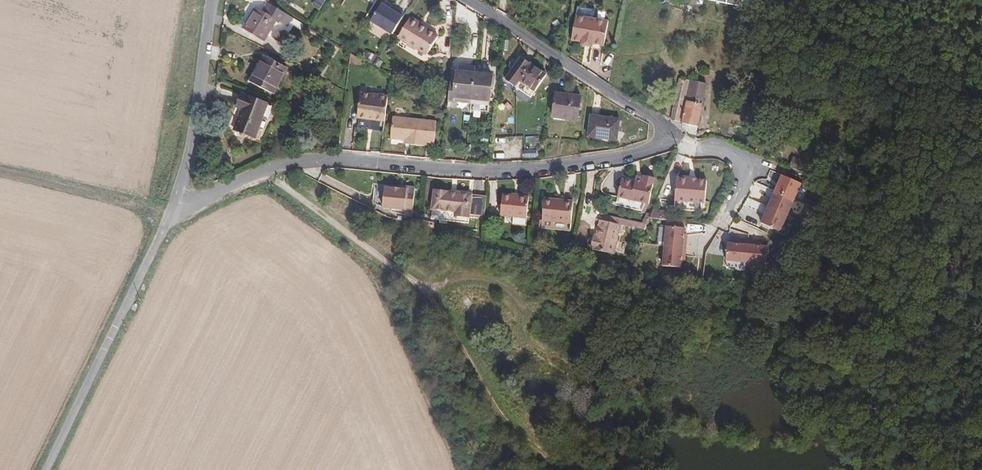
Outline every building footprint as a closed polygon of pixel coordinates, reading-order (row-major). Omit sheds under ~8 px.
[(269,4),(267,3),(262,11),(268,14),(273,6),(272,6),(269,4)] [(378,21),(399,34),(411,15),(404,10),(402,13),(398,10),(388,4),(378,21)] [(242,31),(266,44),(279,21),(283,23),(288,14),(273,6),(268,14),(262,11),(255,7),(242,31)] [(603,38),(615,39),(618,14),(585,11),(582,36),(593,37),(603,38)] [(282,23),(290,27),(295,18),(288,14),(283,23),(282,23)] [(423,49),(432,54),(441,39),(423,28),(424,26),(415,20),(405,36),(413,42),(411,45),(421,51),(423,49)] [(261,86),(274,93),(287,68),(264,56),(260,66),(252,81),(261,86)] [(515,82),(540,97),(554,74),(529,58),(515,82)] [(261,86),(252,81),(260,66),(256,64),(247,82),(259,89),(261,86)] [(481,75),(460,73),(457,98),(479,100),(481,75)] [(499,77),(481,75),(479,100),(497,101),(499,77)] [(689,117),(694,117),(698,82),(694,82),(689,117)] [(711,129),(714,129),(720,86),(703,83),(698,82),(694,117),(701,118),(700,120),(707,121),(706,126),(708,128),(711,129)] [(361,126),(386,129),(390,94),(362,91),(360,115),(362,115),(361,126)] [(228,125),(254,137),(263,116),(266,117),(271,106),(243,92),(228,125)] [(563,115),(585,117),(586,94),(565,92),(563,115)] [(611,133),(625,135),(627,115),(598,112),(596,133),(610,135),(611,133)] [(432,140),(440,141),(441,119),(397,115),(395,137),(410,138),(415,139),(414,142),(431,144),(432,140)] [(254,137),(257,139),(266,117),(263,116),(254,137)] [(766,148),(780,152),(783,143),(769,138),(766,148)] [(801,162),(816,168),(818,159),(804,154),(801,162)] [(646,203),(649,203),(656,178),(647,175),(645,180),(638,179),(637,182),(625,178),(617,205),(643,212),(646,203)] [(781,176),(760,225),(783,235),(805,187),(781,176)] [(702,205),(706,206),(708,183),(695,182),(693,180),(680,178),(675,210),(701,213),(702,205)] [(378,200),(408,203),(410,180),(401,179),(401,181),(380,179),(378,200)] [(465,209),(477,210),(478,192),(444,188),(444,185),(430,184),(428,204),(452,207),(452,209),(465,210),(465,209)] [(500,190),(497,211),(509,213),(523,214),(526,193),(500,190)] [(539,225),(567,228),(571,199),(560,197),(560,200),(542,199),(539,225)] [(589,246),(609,252),(620,224),(644,232),(647,224),(604,210),(602,218),(600,217),(589,246)] [(653,211),(650,218),(662,220),(663,213),(663,212),(653,211)] [(509,219),(522,221),(523,214),(509,213),(509,219)] [(431,225),(431,222),(431,217),(415,214),(414,220),(413,222),(431,225)] [(684,229),(666,228),(663,269),(681,270),(684,229)] [(768,247),(727,246),(726,264),(767,265),(768,247)]
